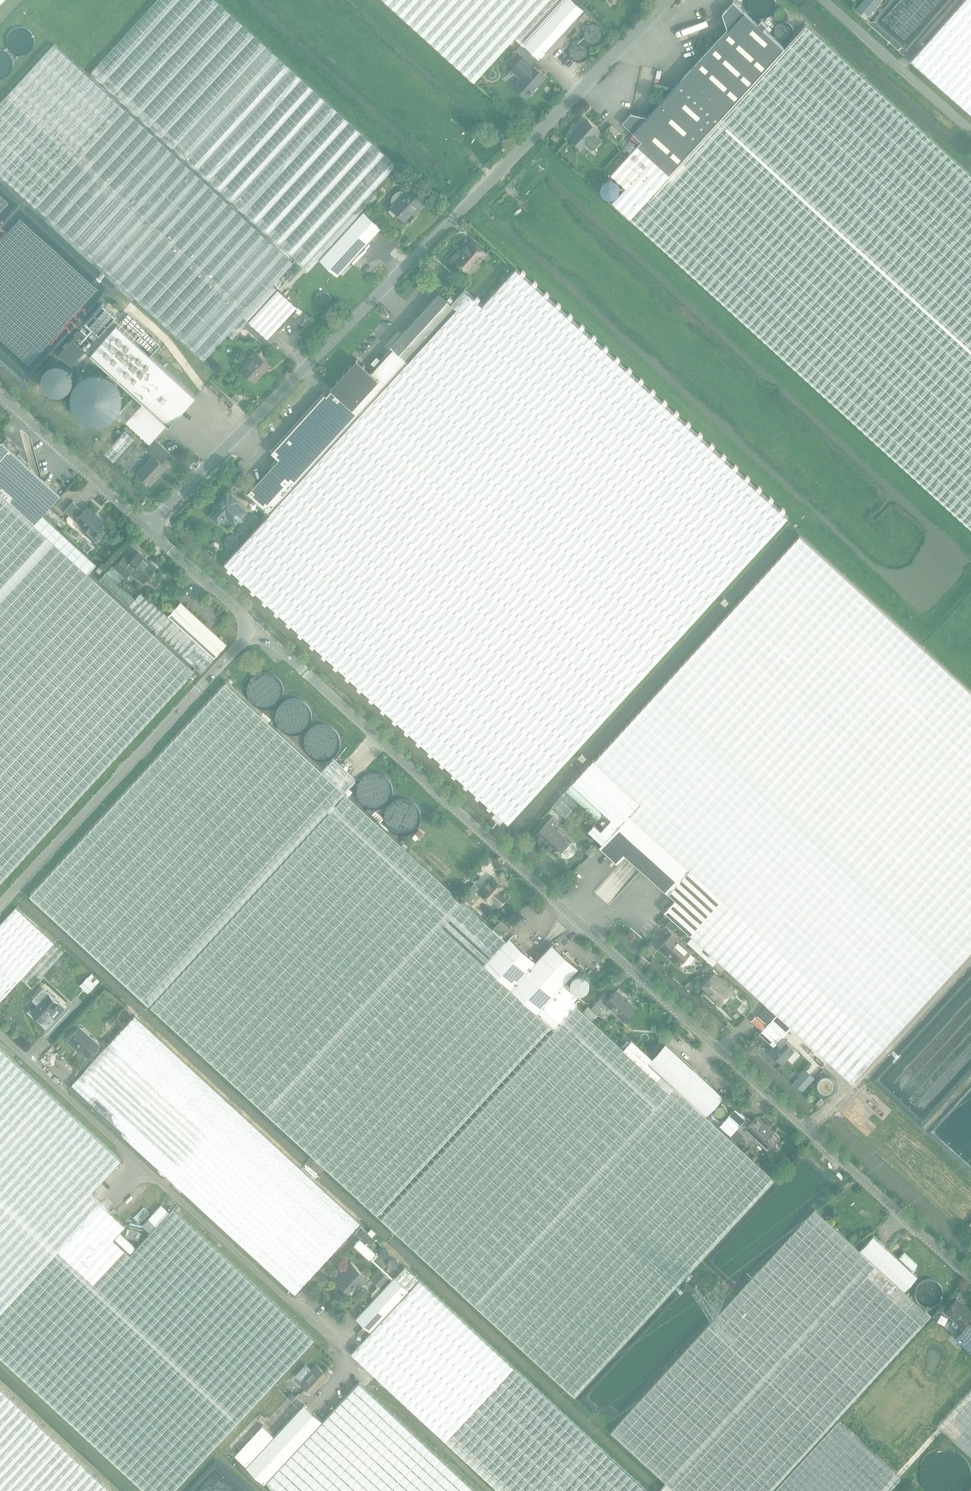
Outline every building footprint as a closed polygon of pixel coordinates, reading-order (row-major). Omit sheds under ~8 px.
[(303,266),(308,271),(319,259),(363,211),(377,196),(371,192),(396,165),(316,92),(241,23),(215,0),(156,0),(135,23),(90,72),(208,179),(303,266)] [(536,56),(525,47),(568,0),(385,0),(474,80),(514,37),(522,44),(516,50),(523,57),(529,63),(536,56)] [(539,59),(583,11),(571,0),(568,0),(525,47),(536,56),(539,59)] [(858,13),(868,22),(868,21),(869,20),(884,2),(881,0),(869,0),(867,2),(858,13)] [(911,60),(970,113),(970,0),(964,0),(911,60)] [(626,187),(612,202),(630,218),(785,48),(764,29),(767,25),(761,20),(758,23),(733,1),(723,13),(727,29),(647,117),(631,113),(623,123),(642,140),(626,158),(625,159),(619,166),(611,174),(626,187)] [(785,48),(630,218),(970,527),(970,177),(805,26),(785,48)] [(0,102),(0,174),(131,293),(204,360),(228,333),(233,338),(244,326),(279,290),(273,284),(293,262),(212,189),(53,43),(0,102)] [(523,57),(511,69),(520,78),(513,86),(526,98),(531,93),(532,94),(533,92),(532,91),(536,87),(535,85),(543,76),(529,63),(523,57)] [(571,135),(570,137),(582,148),(586,143),(592,149),(601,140),(595,134),(599,129),(587,118),(576,130),(574,129),(570,133),(571,135)] [(623,155),(615,163),(619,166),(625,159),(626,158),(623,155)] [(405,192),(402,190),(400,190),(397,191),(395,192),(393,195),(392,197),(391,199),(391,201),(394,204),(391,207),(403,219),(415,206),(417,208),(423,201),(409,188),(405,192)] [(380,228),(363,211),(319,259),(336,275),(380,228)] [(467,273),(484,254),(470,241),(459,253),(457,251),(451,258),(467,273)] [(267,517),(226,562),(269,602),(316,644),(460,777),(508,823),(595,726),(644,671),(786,516),(755,488),(705,442),(515,269),(483,304),(471,293),(466,288),(452,304),(458,309),(409,362),(267,517)] [(442,290),(450,297),(456,290),(447,283),(442,290)] [(263,344),(268,338),(297,306),(279,290),(244,326),(263,344)] [(439,292),(390,346),(409,362),(458,309),(452,304),(439,292)] [(103,306),(87,323),(99,334),(115,316),(103,306)] [(170,425),(196,397),(117,324),(90,353),(170,425)] [(80,331),(59,354),(71,366),(93,342),(80,331)] [(403,357),(393,349),(373,371),(358,357),(331,387),(333,388),(327,395),(325,393),(272,452),(279,459),(245,496),(265,515),(276,502),(361,412),(393,377),(388,372),(403,357)] [(269,363),(257,352),(242,369),(255,381),(263,372),(262,371),(269,363)] [(135,439),(126,430),(104,453),(114,462),(135,439)] [(32,523),(40,514),(59,493),(17,454),(21,450),(6,436),(2,441),(0,439),(0,494),(32,523)] [(167,466),(163,462),(171,453),(155,439),(147,448),(154,454),(138,472),(150,484),(167,466)] [(234,523),(246,510),(227,492),(215,505),(216,506),(210,514),(218,522),(225,514),(234,523)] [(2,879),(193,670),(87,573),(95,564),(40,514),(32,523),(0,494),(0,882),(2,879)] [(94,535),(97,538),(99,538),(101,537),(103,535),(104,533),(104,531),(101,528),(106,522),(95,512),(93,514),(86,507),(83,511),(71,501),(64,510),(69,515),(75,520),(93,536),(94,535)] [(49,507),(45,512),(63,528),(67,523),(49,507)] [(573,784),(603,813),(597,820),(604,827),(600,831),(594,825),(588,831),(602,844),(630,814),(722,899),(689,935),(692,937),(693,938),(718,960),(718,961),(725,967),(727,969),(767,1005),(776,1013),(777,1014),(791,1027),(851,1081),(912,1014),(959,962),(970,949),(970,692),(799,535),(659,689),(611,741),(573,784)] [(154,572),(151,570),(154,566),(147,559),(146,561),(135,551),(129,558),(123,552),(112,564),(123,575),(129,568),(132,572),(134,570),(143,579),(144,577),(149,581),(150,580),(153,576),(154,572)] [(117,581),(123,575),(112,564),(98,580),(200,672),(227,643),(179,600),(166,614),(140,590),(134,597),(117,581)] [(149,1004),(293,847),(355,780),(333,759),(322,770),(226,682),(30,895),(149,1004)] [(395,790),(394,787),(393,783),(392,780),(390,778),(387,775),(385,774),(382,773),(379,772),(375,773),(372,773),(369,775),(366,777),(363,780),(362,782),(361,785),(360,788),(360,792),(361,795),(363,798),(365,801),(367,803),(370,805),(374,806),(377,807),(381,806),(384,805),(387,804),(389,802),(392,799),(393,796),(394,793),(395,790)] [(577,804),(564,792),(551,807),(564,819),(577,804)] [(492,928),(459,897),(380,823),(384,818),(373,809),(369,805),(367,807),(365,810),(347,793),(152,1005),(264,1110),(316,1157),(378,1213),(554,1023),(488,962),(505,940),(492,928)] [(421,818),(421,814),(419,810),(417,807),(416,805),(413,803),(410,802),(407,801),(404,800),(401,801),(398,802),(394,803),(391,806),(389,808),(388,811),(387,814),(387,818),(387,821),(388,824),(389,827),(391,830),(394,832),(397,833),(399,834),(403,835),(406,835),(410,834),(413,832),(415,830),(418,827),(419,825),(421,821),(421,818)] [(625,855),(667,894),(667,893),(674,900),(663,911),(672,919),(678,924),(689,935),(722,899),(630,814),(602,844),(599,848),(616,863),(625,855)] [(544,846),(552,853),(555,850),(556,850),(557,849),(561,853),(569,843),(564,839),(565,838),(553,827),(558,822),(552,816),(547,822),(546,822),(534,835),(545,845),(544,846)] [(471,904),(481,894),(491,903),(492,902),(498,907),(508,897),(505,895),(506,894),(504,892),(504,893),(501,890),(503,887),(493,877),(480,890),(476,886),(465,898),(471,904)] [(30,968),(35,973),(40,977),(64,951),(17,907),(0,925),(0,1000),(30,968)] [(572,1001),(577,997),(563,984),(579,966),(547,937),(531,955),(510,936),(515,930),(501,918),(492,928),(505,940),(488,962),(554,1023),(558,1027),(559,1028),(577,1006),(572,1001)] [(672,919),(667,924),(673,930),(678,924),(672,919)] [(690,952),(671,935),(660,947),(671,957),(669,959),(677,966),(690,952)] [(693,938),(689,943),(709,962),(713,966),(718,960),(693,938)] [(713,966),(709,962),(705,966),(709,970),(713,966)] [(595,979),(595,977),(594,975),(592,971),(589,969),(587,969),(585,968),(583,969),(580,969),(579,970),(577,972),(576,973),(575,975),(574,979),(575,982),(577,986),(578,987),(580,988),(584,989),(588,989),(590,988),(591,987),(593,985),(594,984),(595,982),(595,979)] [(31,969),(23,977),(28,982),(35,973),(31,969)] [(100,981),(92,973),(88,977),(87,977),(79,985),(89,993),(100,981)] [(732,991),(714,973),(702,986),(713,997),(711,998),(719,1005),(732,991)] [(690,983),(687,987),(690,990),(700,979),(696,976),(695,976),(694,976),(693,978),(693,980),(690,983)] [(49,1014),(59,1002),(43,988),(33,999),(38,1004),(31,1012),(47,1026),(54,1019),(49,1014)] [(598,1015),(607,1005),(623,1020),(635,1008),(617,990),(609,999),(604,994),(591,1009),(598,1015)] [(776,1180),(735,1143),(729,1137),(706,1116),(623,1048),(593,1020),(598,1015),(591,1009),(587,1006),(583,1011),(577,1006),(559,1028),(558,1027),(383,1219),(452,1281),(577,1397),(693,1270),(776,1180)] [(120,1021),(114,1014),(107,1021),(114,1027),(120,1021)] [(210,1084),(134,1015),(78,1076),(118,1113),(109,1123),(189,1196),(296,1294),(360,1223),(315,1182),(301,1169),(210,1084)] [(766,1025),(761,1020),(755,1016),(750,1021),(761,1030),(766,1025)] [(772,1019),(759,1033),(774,1046),(787,1032),(772,1019)] [(88,1056),(99,1043),(79,1026),(69,1038),(70,1039),(68,1041),(75,1048),(77,1046),(88,1056)] [(795,1048),(783,1037),(770,1051),(782,1062),(795,1048)] [(706,1116),(723,1097),(665,1043),(652,1057),(632,1038),(623,1048),(706,1116)] [(151,1216),(143,1225),(151,1233),(130,1255),(124,1249),(94,1282),(58,1249),(101,1203),(90,1194),(121,1160),(0,1048),(0,1355),(147,1490),(175,1490),(315,1339),(173,1209),(170,1212),(162,1205),(151,1216)] [(804,1069),(794,1081),(803,1089),(814,1078),(804,1069)] [(69,1086),(71,1087),(109,1123),(118,1113),(78,1076),(69,1086)] [(834,1088),(834,1084),(832,1080),(830,1079),(828,1078),(824,1077),(822,1077),(819,1078),(816,1080),(815,1081),(814,1084),(813,1088),(814,1092),(816,1095),(817,1096),(819,1098),(821,1098),(824,1098),(826,1098),(828,1098),(830,1096),(832,1095),(834,1092),(834,1088)] [(801,1092),(803,1089),(794,1081),(791,1084),(801,1092)] [(736,1108),(720,1125),(730,1135),(737,1128),(746,1118),(736,1108)] [(737,1128),(743,1134),(745,1135),(748,1132),(768,1150),(769,1149),(771,1151),(772,1151),(774,1151),(775,1150),(776,1149),(777,1147),(776,1145),(774,1143),(780,1137),(773,1131),(771,1133),(754,1118),(751,1121),(747,1117),(746,1118),(737,1128)] [(737,1128),(730,1135),(729,1137),(735,1143),(743,1134),(737,1128)] [(151,1216),(162,1205),(144,1188),(134,1199),(151,1216)] [(113,1239),(125,1226),(101,1203),(58,1249),(94,1282),(124,1249),(113,1239)] [(903,1291),(879,1269),(859,1251),(815,1210),(612,1432),(667,1482),(659,1490),(670,1490),(673,1487),(677,1490),(769,1490),(930,1316),(903,1291)] [(361,1225),(355,1232),(368,1243),(373,1238),(361,1225)] [(917,1276),(890,1251),(873,1236),(859,1251),(879,1269),(903,1291),(917,1276)] [(363,1283),(368,1278),(350,1262),(337,1276),(334,1279),(348,1291),(354,1285),(354,1286),(356,1284),(355,1284),(359,1280),(363,1283)] [(357,1317),(365,1325),(358,1333),(364,1339),(420,1280),(405,1266),(396,1277),(395,1276),(357,1317)] [(381,1287),(389,1278),(381,1270),(372,1279),(381,1287)] [(941,1292),(941,1289),(940,1286),(938,1284),(937,1282),(935,1280),(932,1278),(929,1278),(926,1278),(923,1278),(921,1279),(919,1280),(917,1282),(915,1284),(914,1287),(913,1290),(913,1292),(913,1295),(914,1298),(915,1300),(918,1302),(919,1304),(922,1305),(924,1305),(928,1306),(933,1304),(935,1303),(937,1302),(939,1299),(940,1297),(941,1295),(941,1292)] [(523,1375),(420,1280),(364,1339),(352,1352),(371,1370),(500,1490),(648,1490),(523,1375)] [(970,1314),(970,1311),(965,1306),(964,1307),(955,1300),(945,1310),(961,1325),(970,1314)] [(969,1323),(955,1338),(970,1352),(970,1325),(969,1323)] [(318,1365),(315,1368),(301,1381),(312,1392),(315,1390),(329,1375),(318,1365)] [(267,1481),(277,1490),(481,1490),(402,1418),(366,1384),(361,1380),(329,1415),(322,1421),(267,1481)] [(0,1389),(0,1490),(110,1490),(0,1389)] [(937,1425),(970,1457),(970,1389),(937,1425)] [(304,1403),(293,1415),(274,1436),(262,1425),(235,1455),(246,1465),(265,1483),(322,1421),(304,1403)] [(774,1490),(888,1490),(897,1481),(835,1424),(774,1490)] [(970,1473),(970,1469),(968,1464),(967,1461),(964,1457),(959,1453),(956,1451),(952,1450),(948,1449),(944,1449),(941,1450),(938,1451),(933,1453),(930,1456),(927,1460),(924,1464),(923,1468),(923,1473),(923,1477),(924,1482),(926,1486),(929,1490),(931,1490),(962,1490),(963,1490),(966,1487),(968,1483),(970,1479),(970,1474),(970,1473)]
